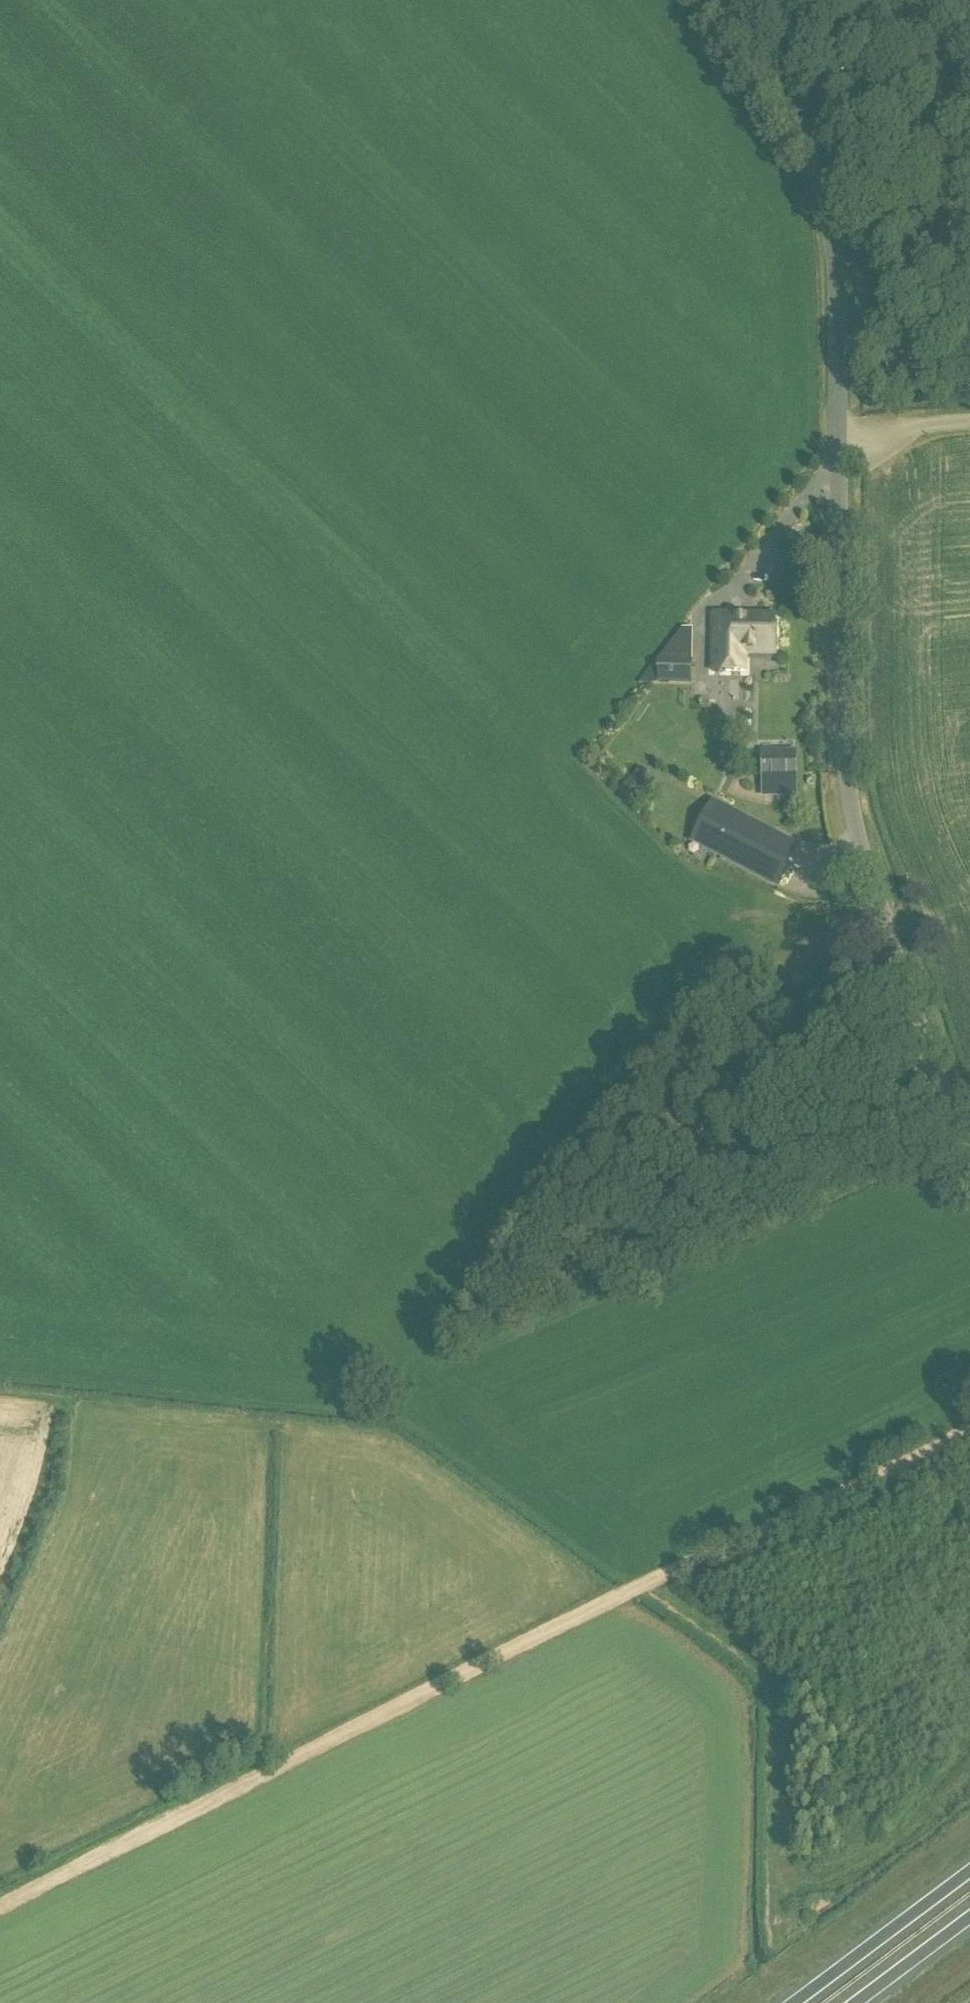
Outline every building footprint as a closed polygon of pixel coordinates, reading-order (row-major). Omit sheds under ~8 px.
[(774,653),(775,615),(715,615),(714,671),(745,671),(746,653),(774,653)] [(682,628),(677,635),(675,638),(693,638),(693,628),(692,628),(682,628)] [(657,664),(657,682),(690,683),(693,683),(693,660),(657,660),(657,664)] [(742,753),(742,775),(774,775),(774,753),(742,753)] [(774,796),(774,775),(742,775),(742,785),(750,785),(750,796),(774,796)] [(689,842),(777,888),(800,845),(712,799),(689,842)]
